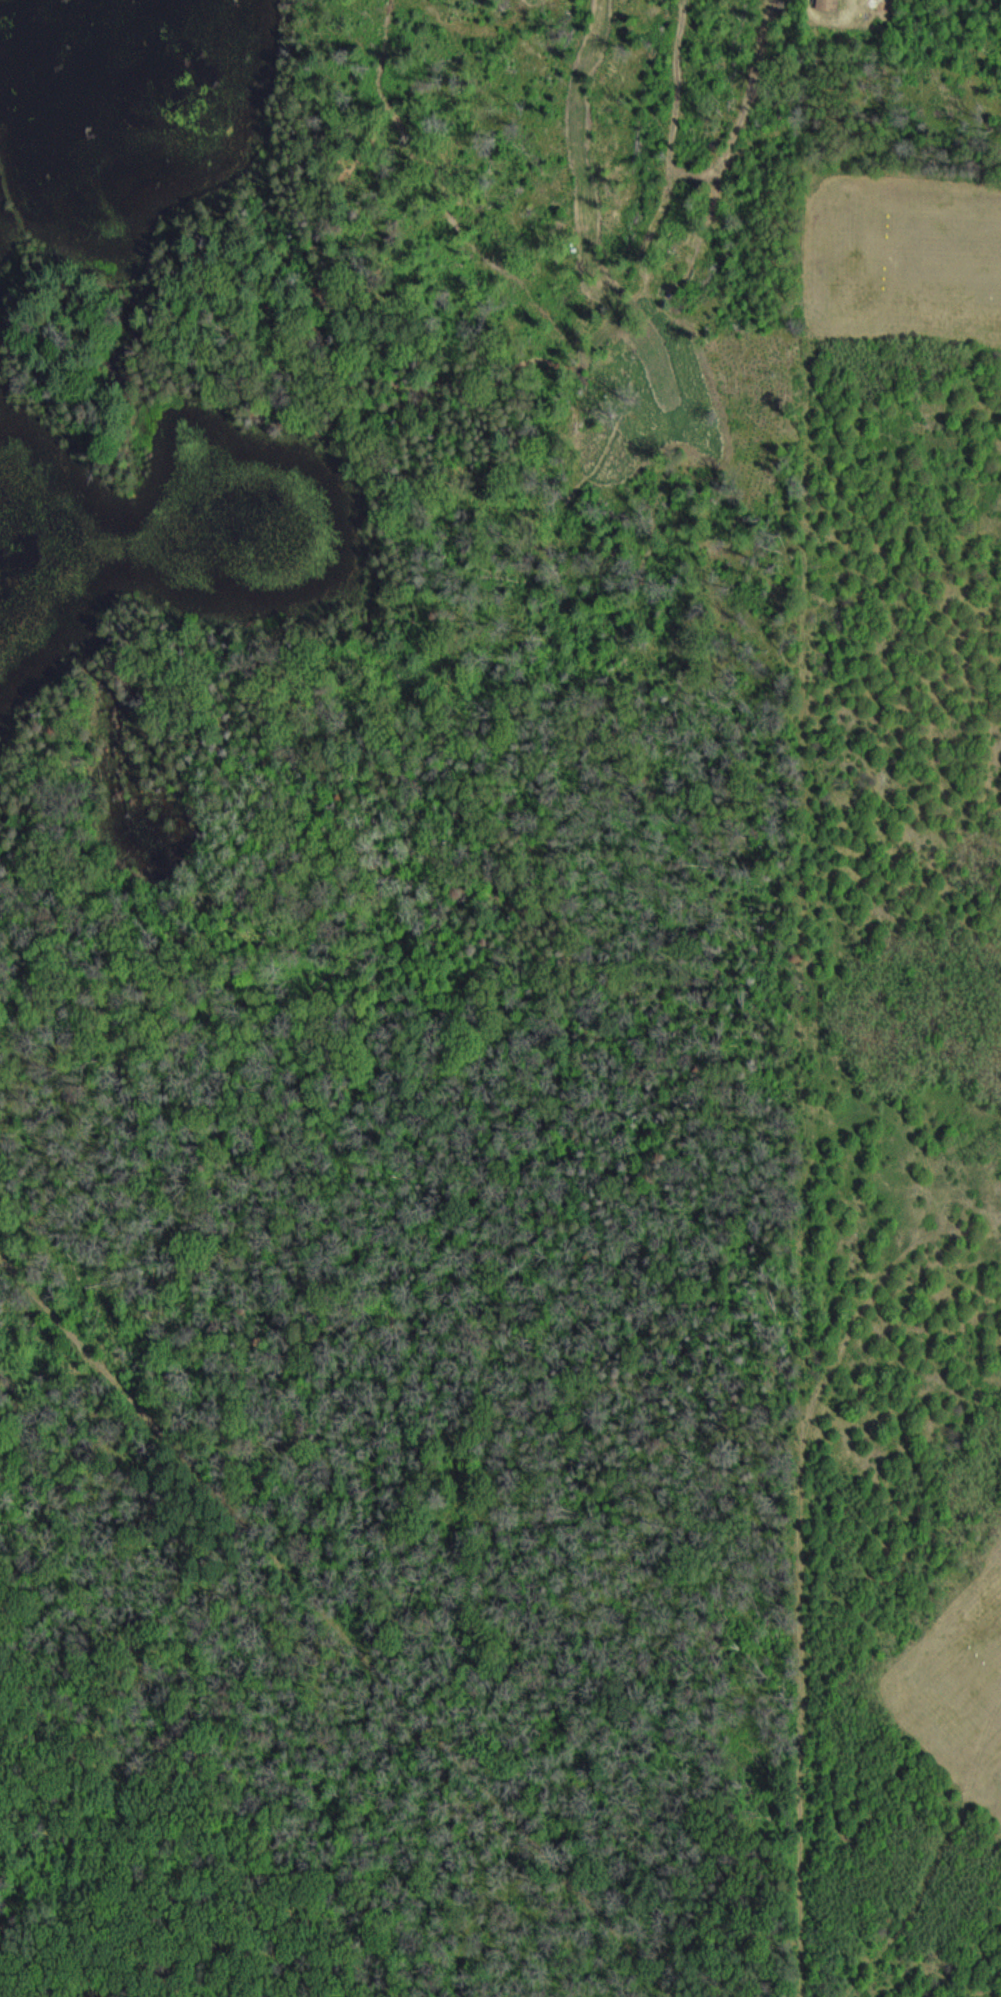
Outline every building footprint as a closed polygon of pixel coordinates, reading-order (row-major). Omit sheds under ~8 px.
[(843,0),(821,0),(821,10),(843,10),(843,0)]
